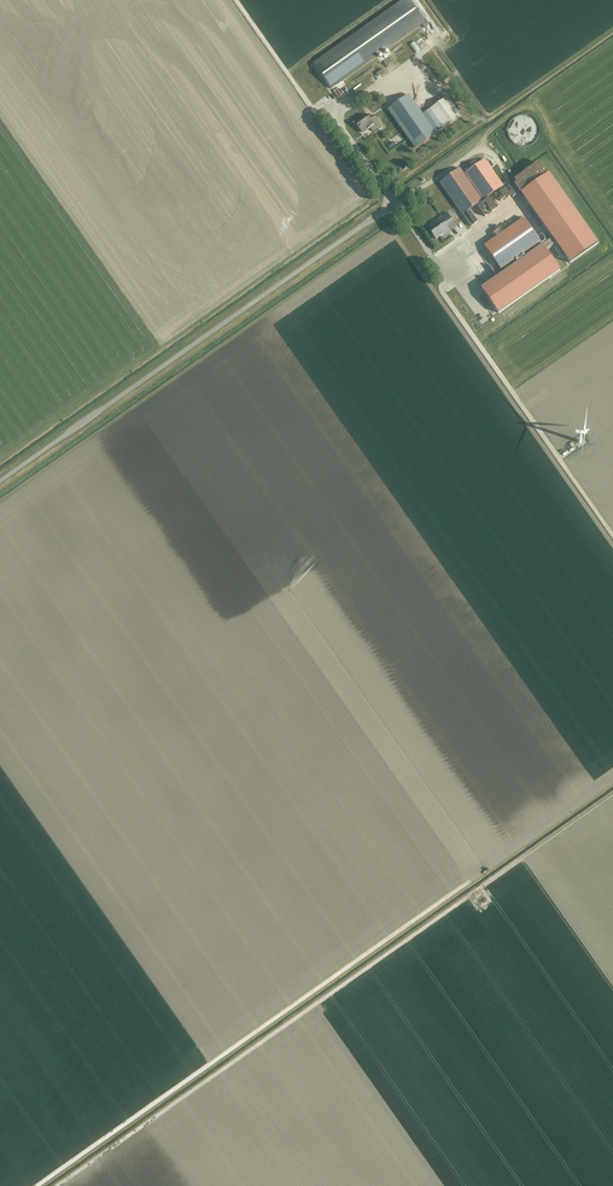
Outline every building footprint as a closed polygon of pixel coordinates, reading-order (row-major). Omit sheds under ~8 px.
[(331,89),(425,22),(409,0),(404,0),(313,64),(331,89)] [(415,41),(410,45),(416,53),(421,49),(415,41)] [(389,110),(416,148),(436,134),(409,96),(389,110)] [(430,109),(443,129),(460,117),(446,98),(430,109)] [(373,131),(381,125),(376,119),(372,122),(367,115),(355,123),(359,129),(361,128),(364,132),(370,128),(373,131)] [(503,186),(485,160),(465,174),(483,200),(503,186)] [(482,200),(460,169),(440,183),(462,214),(482,200)] [(549,174),(521,193),(552,238),(556,243),(570,263),(598,243),(549,174)] [(514,206),(500,206),(500,213),(496,213),(496,220),(498,220),(498,223),(502,222),(502,217),(514,217),(514,206)] [(433,232),(432,233),(436,239),(445,233),(444,231),(448,229),(445,225),(452,220),(447,213),(429,225),(433,232)] [(484,246),(492,257),(501,270),(541,242),(524,218),(484,246)] [(452,226),(447,232),(451,236),(457,231),(452,226)] [(552,238),(543,245),(546,249),(556,243),(552,238)] [(543,245),(473,294),(491,319),(560,270),(546,249),(543,245)] [(558,247),(555,249),(562,259),(564,257),(558,247)]
